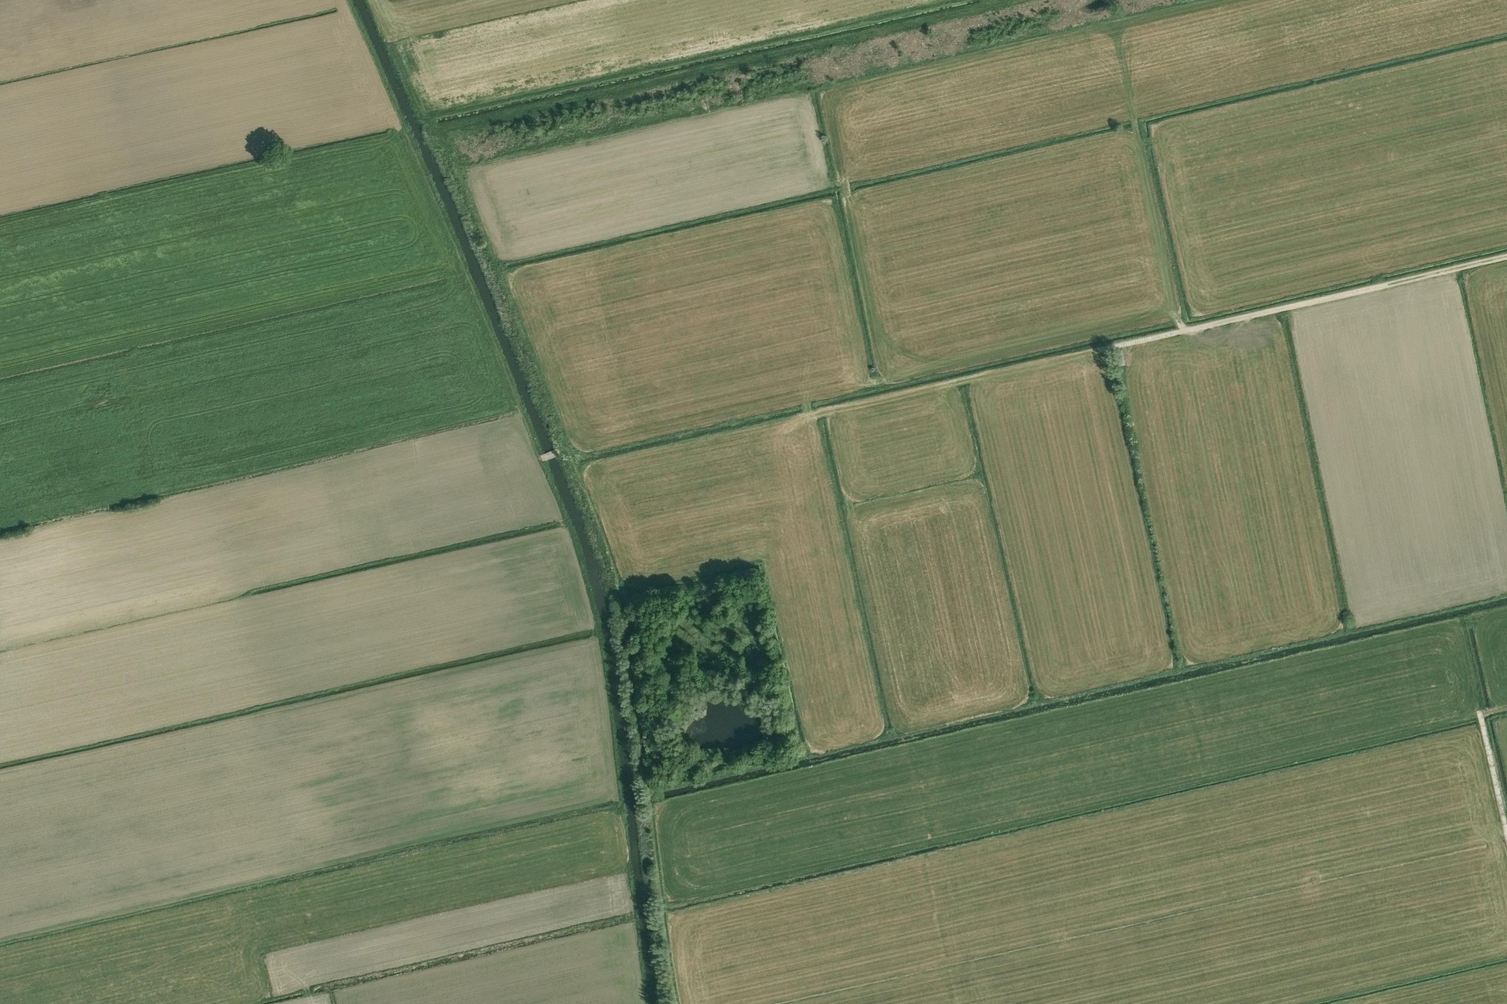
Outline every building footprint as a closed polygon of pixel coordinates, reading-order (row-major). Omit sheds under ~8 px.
[(1115,351),(1119,366),(1125,364),(1122,350),(1115,351)]
